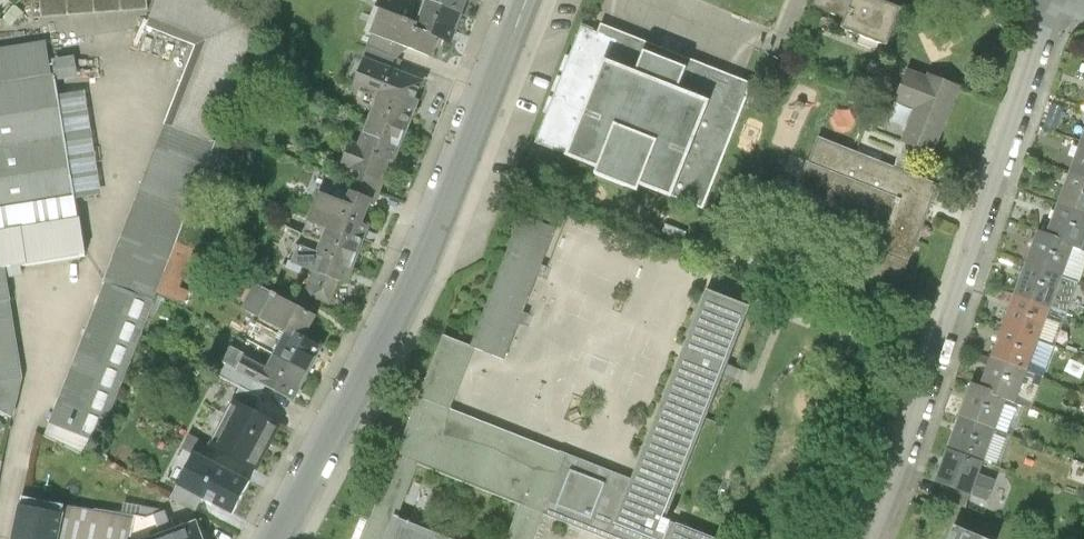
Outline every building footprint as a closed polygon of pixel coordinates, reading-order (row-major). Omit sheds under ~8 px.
[(40,19),(147,11),(146,0),(38,0),(40,19)] [(204,0),(159,0),(150,21),(206,43),(172,129),(212,144),(259,22),(204,0)] [(426,4),(463,17),(469,0),(428,0),(426,4)] [(813,8),(846,21),(842,31),(891,49),(905,11),(875,0),(816,0),(813,8)] [(463,17),(426,4),(419,23),(381,9),(371,37),(397,47),(432,60),(439,41),(452,46),(463,17)] [(206,43),(150,21),(148,28),(195,47),(164,126),(172,129),(206,43)] [(704,213),(754,85),(603,26),(599,36),(581,30),(535,147),(603,174),(600,183),(640,199),(644,190),(704,213)] [(397,47),(371,37),(367,48),(393,58),(397,47)] [(75,204),(57,99),(54,84),(53,77),(50,77),(45,43),(0,50),(0,216),(75,204)] [(393,58),(367,48),(362,60),(366,61),(399,74),(403,62),(393,58)] [(75,59),(51,62),(53,77),(54,84),(78,80),(75,59)] [(399,74),(366,61),(354,90),(378,99),(370,120),(408,135),(427,85),(399,74)] [(819,140),(794,203),(882,237),(863,285),(897,298),(931,210),(940,187),(906,174),(915,151),(935,159),(962,90),(909,70),(895,105),(914,112),(901,147),(904,148),(895,169),(819,140)] [(85,94),(57,99),(75,204),(102,199),(85,94)] [(408,135),(370,120),(358,151),(349,148),(341,169),(361,176),(385,185),(387,186),(408,135)] [(212,144),(172,129),(164,126),(104,285),(151,303),(154,294),(173,244),(212,144)] [(1081,141),(1069,173),(1083,179),(1083,142),(1081,141)] [(1069,173),(1056,205),(1083,216),(1083,179),(1069,173)] [(361,176),(357,186),(381,196),(385,185),(361,176)] [(381,196),(357,186),(353,197),(373,205),(377,206),(381,196)] [(353,197),(351,196),(347,206),(320,195),(304,234),(323,242),(361,257),(372,229),(364,226),(373,205),(353,197)] [(1056,205),(1045,235),(1077,246),(1083,249),(1083,248),(1083,216),(1056,205)] [(507,363),(556,231),(523,219),(474,350),(507,363)] [(14,420),(23,380),(6,272),(86,258),(79,222),(0,236),(0,414),(14,420)] [(1045,235),(1040,232),(1027,264),(1065,279),(1077,246),(1045,235)] [(361,257),(323,242),(316,261),(326,265),(320,280),(322,281),(315,298),(331,305),(338,287),(348,291),(361,257)] [(173,244),(154,294),(186,306),(192,292),(179,287),(193,252),(173,244)] [(1027,264),(1015,297),(1052,311),(1070,318),(1080,291),(1063,285),(1065,279),(1027,264)] [(151,303),(104,285),(48,427),(95,445),(151,303)] [(259,321),(272,296),(255,287),(242,313),(259,321)] [(286,337),(275,357),(310,375),(323,350),(311,344),(322,322),(272,296),(259,321),(258,323),(286,337)] [(1015,297),(1004,325),(1042,340),(1052,311),(1015,297)] [(376,511),(398,520),(419,468),(520,508),(507,538),(536,538),(545,517),(599,538),(702,538),(679,530),(670,526),(755,317),(706,299),(634,484),(452,411),(474,350),(444,339),(376,511)] [(1004,325),(992,357),(1030,371),(1042,340),(1004,325)] [(245,362),(237,376),(265,390),(295,405),(310,375),(275,357),(267,373),(245,362)] [(1018,403),(1030,371),(992,357),(980,389),(1009,400),(1018,403)] [(260,401),(265,390),(237,376),(230,372),(224,382),(239,390),(260,401)] [(980,389),(973,386),(959,421),(995,434),(1009,400),(980,389)] [(239,390),(233,402),(254,412),(260,401),(239,390)] [(254,412),(233,402),(210,447),(257,470),(280,425),(254,412)] [(983,466),(995,434),(959,421),(947,452),(983,466)] [(95,445),(48,427),(45,435),(90,459),(95,445)] [(257,470),(210,447),(189,436),(181,451),(195,458),(249,485),(257,470)] [(979,476),(983,466),(947,452),(935,483),(945,487),(972,497),(991,504),(999,484),(979,476)] [(249,485),(195,458),(178,491),(201,503),(233,519),(249,485)] [(160,501),(120,480),(113,494),(153,514),(160,501)] [(972,497),(945,487),(941,500),(967,509),(972,497)] [(201,503),(178,491),(172,502),(195,514),(201,503)] [(133,520),(67,508),(65,519),(61,538),(129,538),(133,520)] [(21,510),(16,538),(61,538),(65,519),(21,510)] [(398,520),(376,511),(365,538),(446,538),(398,520)] [(196,527),(173,536),(164,513),(151,518),(159,538),(201,538),(196,527)] [(151,518),(146,522),(133,520),(129,538),(159,538),(151,518)] [(955,528),(950,538),(981,538),(955,528)]
